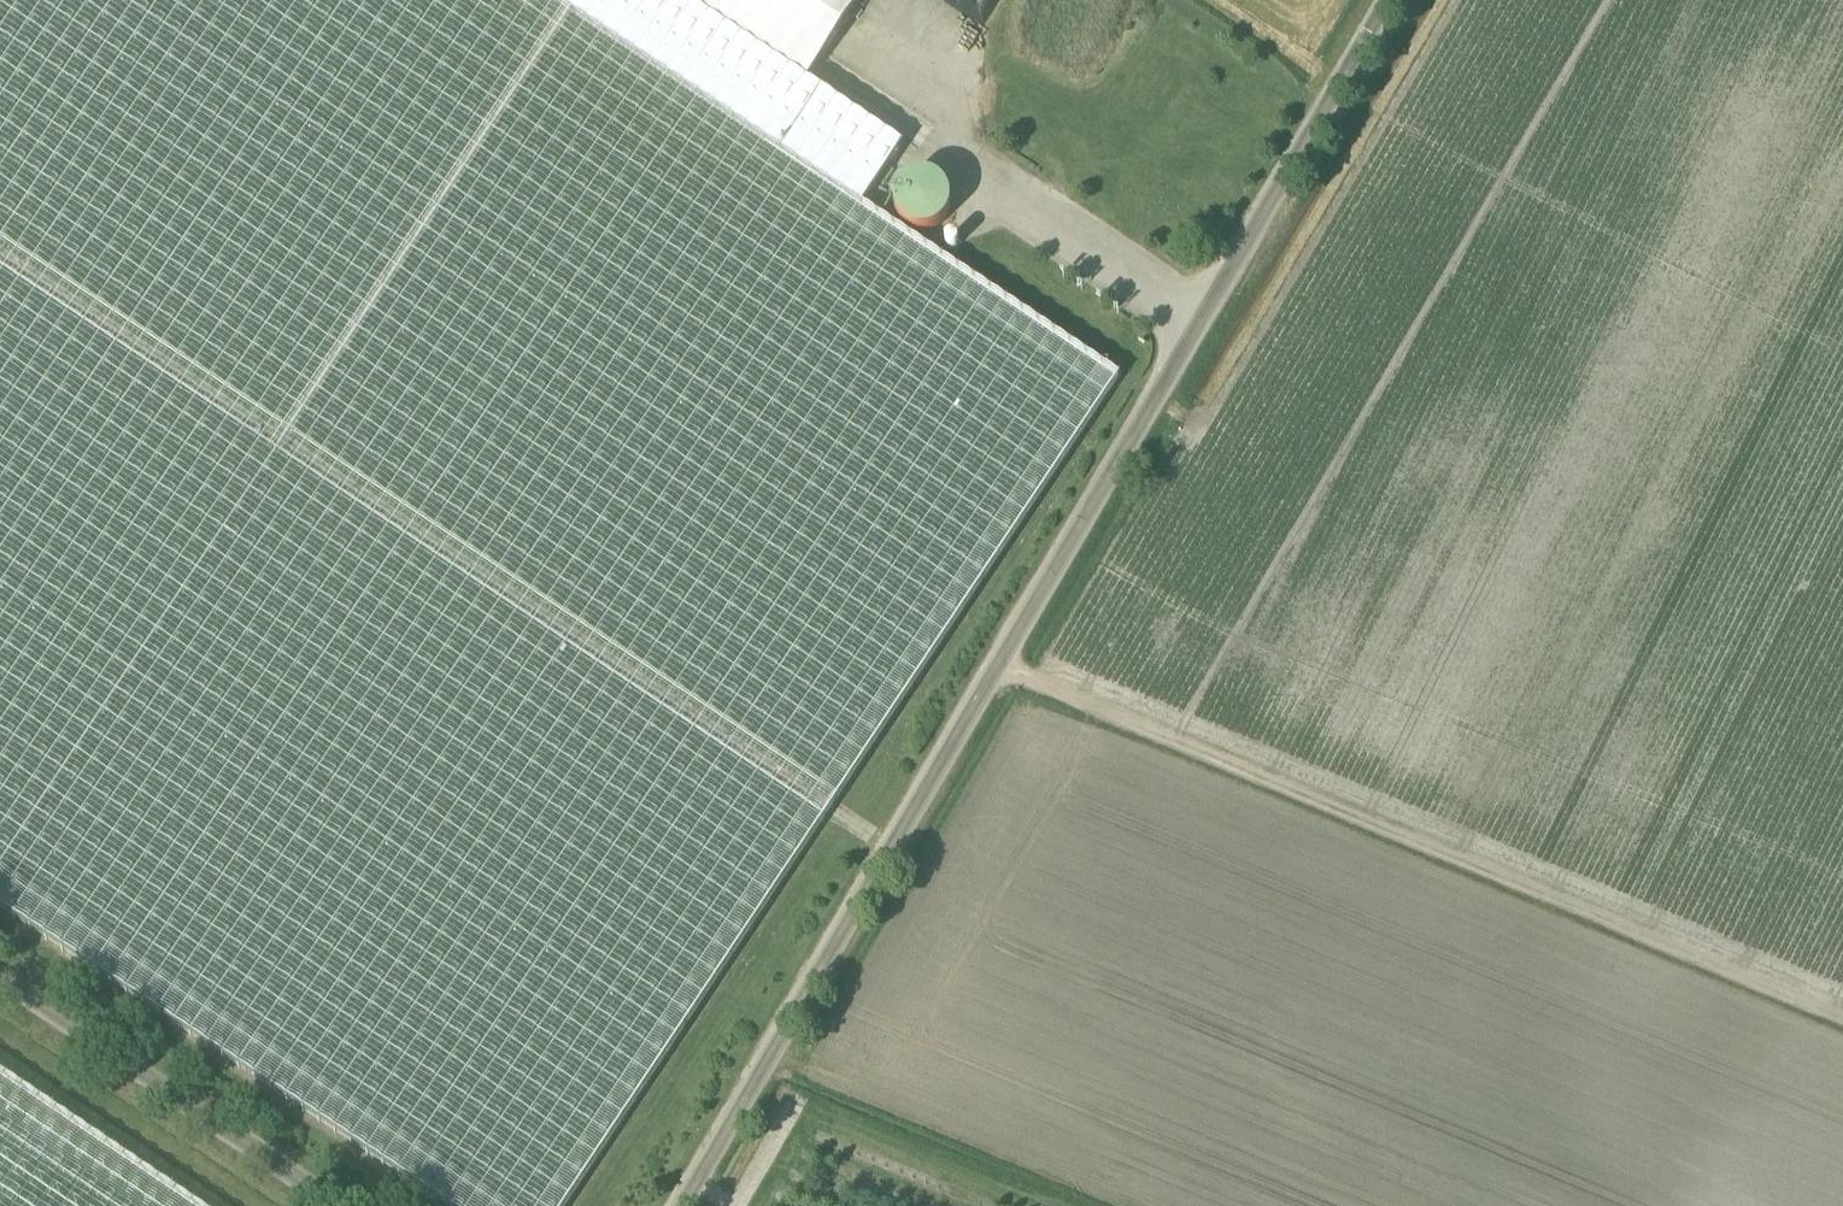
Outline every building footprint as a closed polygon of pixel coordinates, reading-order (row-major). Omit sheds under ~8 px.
[(447,1205),(566,1205),(1120,375),(863,206),(903,146),(807,81),(862,0),(0,0),(0,908),(447,1205)] [(983,101),(984,84),(970,84),(969,101),(983,101)] [(914,240),(947,204),(914,174),(881,210),(914,240)] [(0,1071),(0,1205),(200,1205),(0,1071)]
